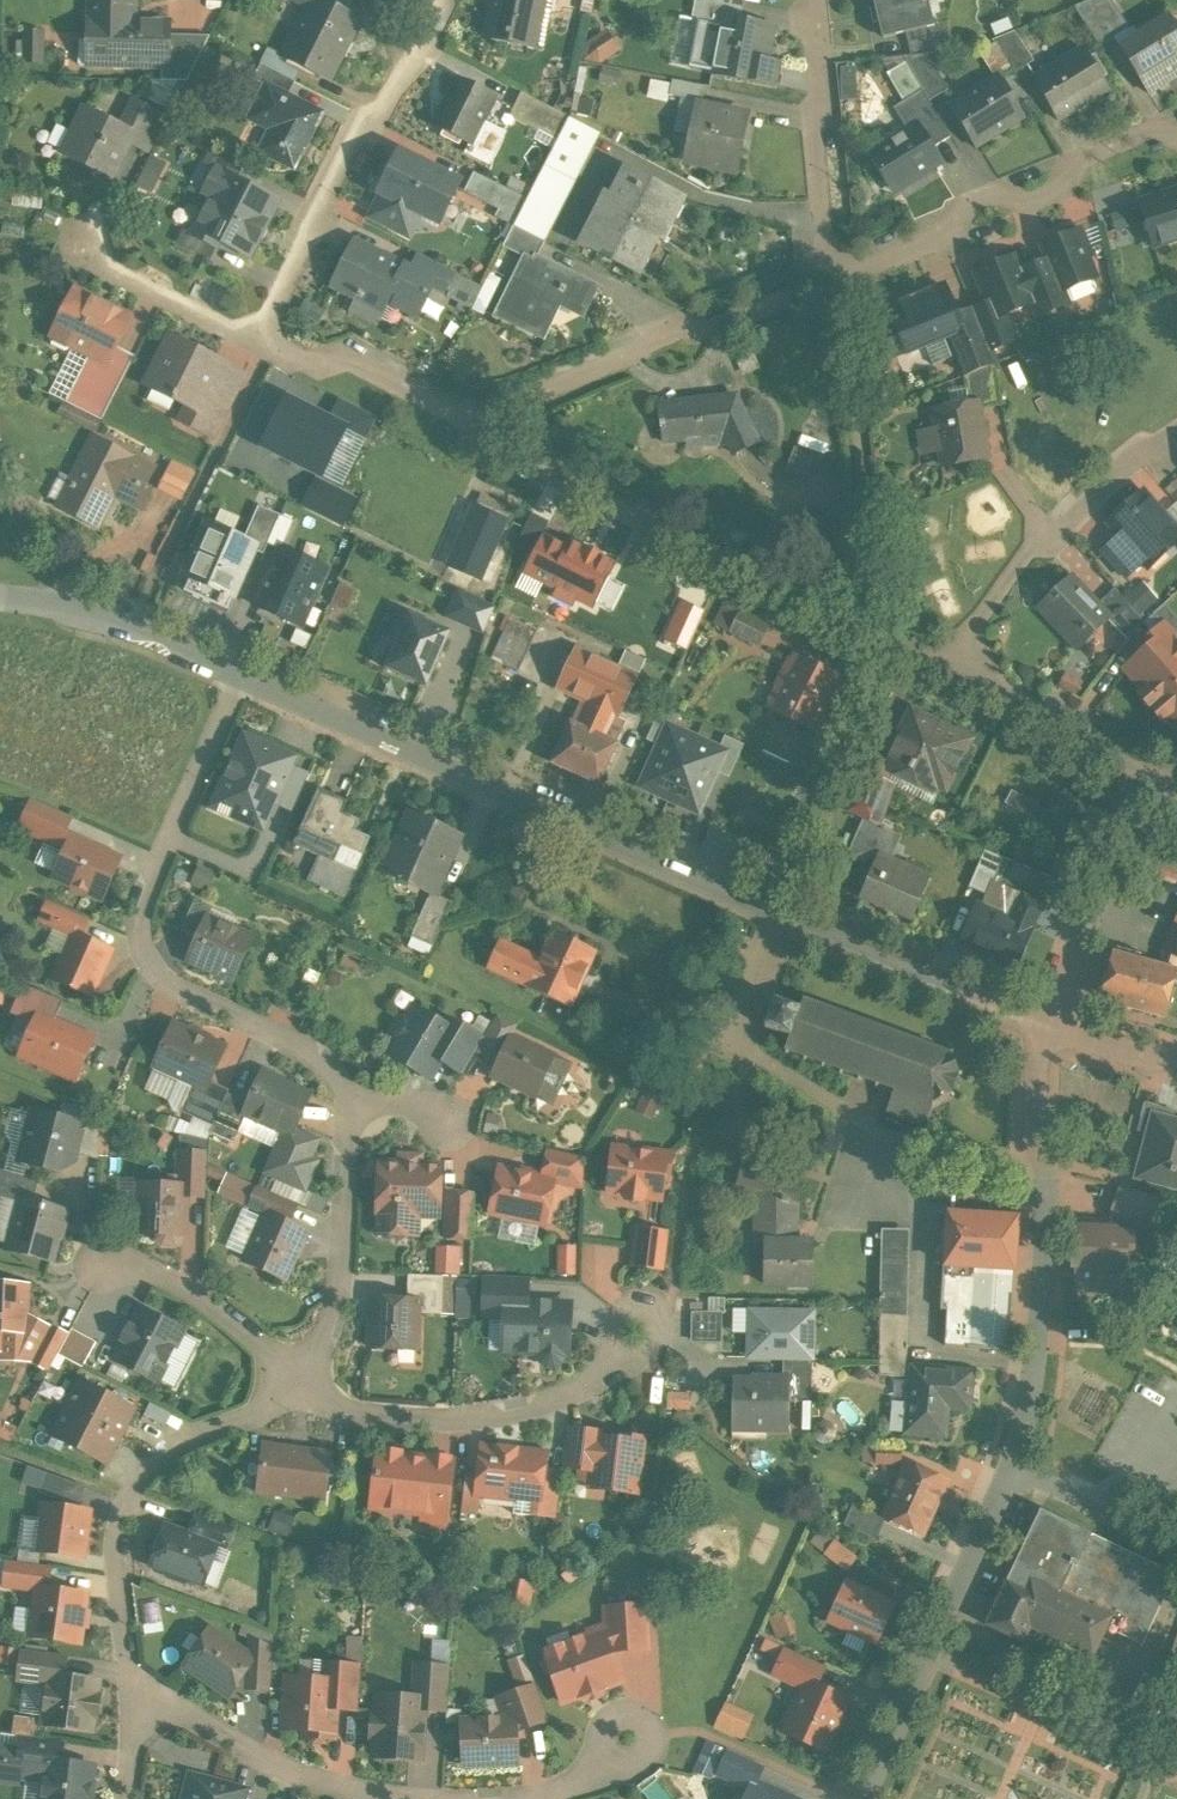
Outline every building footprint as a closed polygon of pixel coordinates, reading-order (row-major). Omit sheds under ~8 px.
[(90,42),(101,42),(101,64),(162,66),(167,66),(168,35),(168,23),(134,22),(134,0),(91,0),(90,42)] [(320,0),(312,0),(284,55),(331,79),(360,20),(320,0)] [(485,37),(535,46),(545,0),(492,0),(485,37)] [(741,0),(696,0),(692,20),(722,25),(723,17),(741,21),(745,1),(741,0)] [(884,37),(934,25),(928,1),(931,0),(875,0),(884,37)] [(1075,6),(1101,48),(1131,30),(1112,0),(1090,0),(1075,6)] [(741,21),(723,17),(722,25),(712,72),(762,82),(772,27),(741,21)] [(1141,36),(1140,35),(1120,47),(1149,93),(1176,76),(1176,28),(1171,18),(1141,36)] [(43,31),(26,30),(25,52),(42,53),(43,31)] [(935,30),(908,37),(911,51),(938,45),(935,30)] [(1034,61),(1015,31),(994,39),(1014,73),(1034,61)] [(210,36),(168,35),(167,66),(162,66),(162,80),(187,81),(210,36)] [(938,45),(911,51),(912,55),(928,54),(940,52),(938,45)] [(1084,48),(1033,79),(1058,120),(1109,88),(1084,48)] [(949,89),(928,54),(912,55),(903,56),(923,89),(930,101),(949,89)] [(296,81),(262,64),(254,79),(266,85),(267,84),(289,95),(296,81)] [(999,76),(951,106),(976,147),(1025,117),(999,76)] [(497,96),(457,77),(433,126),(471,145),(468,152),(490,163),(505,133),(484,122),(497,96)] [(706,86),(673,80),(670,95),(703,101),(706,86)] [(289,95),(267,84),(266,85),(252,113),(274,124),(261,151),(294,168),(323,112),(289,95)] [(930,101),(923,89),(904,101),(918,124),(919,123),(927,136),(945,125),(930,101)] [(571,117),(522,93),(513,111),(560,137),(571,117)] [(165,116),(134,101),(121,127),(129,131),(125,139),(148,150),(165,116)] [(744,116),(701,107),(690,160),(733,169),(744,116)] [(121,127),(86,109),(64,153),(92,167),(93,170),(100,174),(103,172),(112,176),(122,157),(119,151),(125,139),(129,131),(121,127)] [(560,137),(514,225),(546,242),(604,135),(571,117),(560,137)] [(918,124),(869,154),(882,174),(887,171),(898,189),(943,162),(927,136),(919,123),(918,124)] [(245,167),(211,150),(198,174),(214,182),(219,171),(238,181),(245,167)] [(460,182),(401,152),(393,169),(395,170),(384,191),(382,190),(381,192),(384,194),(373,215),(408,233),(419,212),(440,222),(460,182)] [(679,196),(625,169),(612,195),(607,192),(581,243),(640,273),(658,238),(664,241),(675,218),(670,215),(679,196)] [(238,181),(219,171),(214,182),(208,194),(225,203),(219,215),(227,220),(218,238),(210,234),(209,236),(249,256),(261,234),(258,233),(266,217),(268,219),(277,201),(238,181)] [(510,189),(474,171),(464,192),(500,210),(510,189)] [(1141,201),(1155,246),(1176,239),(1176,189),(1141,201)] [(1099,222),(1081,229),(1089,250),(1103,244),(1099,222)] [(546,242),(514,225),(504,246),(525,257),(536,260),(546,242)] [(1081,229),(1042,245),(1048,260),(1061,292),(1063,291),(1093,279),(1096,277),(1088,258),(1090,257),(1088,251),(1089,250),(1081,229)] [(405,266),(356,241),(334,285),(363,300),(366,294),(384,303),(382,309),(383,310),(405,266)] [(453,272),(419,255),(411,271),(445,288),(453,272)] [(1016,256),(976,272),(989,304),(995,319),(1004,316),(1033,303),(1035,303),(1022,271),(1016,256)] [(550,268),(536,260),(525,257),(496,315),(539,336),(558,298),(586,311),(599,286),(552,264),(550,268)] [(1048,260),(1022,271),(1035,303),(1033,303),(1039,316),(1068,304),(1067,303),(1063,291),(1061,292),(1048,260)] [(1093,279),(1063,291),(1067,303),(1095,292),(1097,287),(1093,279)] [(945,286),(884,311),(902,355),(963,330),(945,286)] [(130,317),(76,289),(53,335),(106,362),(108,362),(116,346),(130,317)] [(995,319),(989,304),(974,310),(990,350),(1014,340),(1004,316),(995,319)] [(977,324),(963,330),(966,338),(956,342),(969,374),(993,364),(977,324)] [(222,362),(175,339),(151,386),(190,405),(182,421),(213,436),(236,392),(212,381),(222,362)] [(106,362),(82,409),(102,420),(135,355),(116,346),(108,362),(106,362)] [(969,374),(964,376),(970,405),(978,404),(979,408),(1001,404),(995,363),(969,374)] [(737,396),(658,405),(660,425),(662,425),(664,440),(686,438),(686,437),(724,432),(734,453),(758,442),(737,396)] [(291,397),(267,445),(325,474),(350,426),(291,397)] [(970,405),(934,411),(943,465),(987,457),(984,438),(987,434),(985,426),(981,423),(979,408),(978,404),(970,405)] [(154,468),(94,437),(59,507),(97,526),(114,493),(142,507),(150,490),(144,487),(154,468)] [(358,501),(319,483),(308,507),(347,525),(358,501)] [(1144,492),(1109,522),(1148,567),(1176,542),(1176,529),(1144,492)] [(507,520),(474,507),(450,567),(483,581),(507,520)] [(179,587),(236,612),(263,548),(209,523),(179,587)] [(329,570),(282,550),(272,576),(319,596),(329,570)] [(319,596),(272,576),(259,603),(308,624),(319,596)] [(1073,577),(1040,609),(1077,648),(1108,618),(1079,587),(1081,585),(1073,577)] [(1144,621),(1118,592),(1103,606),(1132,636),(1144,621)] [(459,593),(449,616),(484,631),(493,608),(459,593)] [(771,625),(726,604),(716,624),(761,646),(771,625)] [(1164,604),(1153,614),(1164,626),(1164,625),(1176,639),(1176,618),(1164,604)] [(413,618),(392,668),(429,683),(450,633),(413,618)] [(512,618),(493,659),(519,671),(538,630),(512,618)] [(1164,625),(1164,626),(1147,641),(1152,646),(1126,669),(1176,726),(1176,725),(1176,639),(1164,625)] [(585,711),(579,709),(572,723),(571,722),(553,762),(599,784),(617,743),(605,737),(615,715),(619,717),(639,675),(576,647),(557,688),(589,703),(585,711)] [(839,678),(797,657),(796,659),(792,658),(778,686),(781,688),(771,708),(813,729),(839,678)] [(969,740),(912,711),(911,712),(915,714),(900,742),(897,740),(884,768),(905,779),(908,774),(914,772),(945,787),(969,740)] [(666,722),(636,789),(698,816),(728,750),(666,722)] [(244,735),(211,810),(265,834),(297,759),(244,735)] [(863,770),(849,811),(864,818),(873,822),(888,779),(863,770)] [(319,790),(295,844),(333,861),(322,886),(345,897),(371,838),(344,826),(349,816),(343,813),(348,802),(319,790)] [(72,817),(33,799),(21,828),(22,829),(25,821),(50,832),(47,839),(60,845),(64,835),(72,817)] [(459,835),(412,815),(387,872),(433,893),(459,835)] [(873,822),(864,818),(848,855),(868,863),(883,827),(873,822)] [(102,849),(75,837),(72,839),(64,835),(60,845),(68,849),(55,878),(73,886),(75,891),(83,895),(88,893),(103,899),(120,860),(104,853),(102,849)] [(1005,857),(985,849),(969,887),(986,894),(982,903),(983,903),(989,889),(991,890),(1005,857)] [(930,878),(879,855),(861,897),(912,919),(930,878)] [(523,862),(507,897),(524,905),(540,870),(523,862)] [(1012,920),(998,914),(1000,911),(983,903),(982,903),(979,902),(961,943),(982,952),(983,949),(1018,964),(1034,929),(1033,929),(1045,902),(1023,893),(1012,920)] [(429,899),(412,937),(434,946),(453,902),(452,901),(449,908),(429,899)] [(195,900),(182,930),(199,938),(208,917),(209,918),(214,908),(195,900)] [(89,918),(50,901),(41,922),(70,935),(71,933),(81,937),(89,918)] [(209,918),(208,917),(199,938),(189,959),(235,979),(253,938),(209,918)] [(1163,952),(1164,952),(1176,958),(1176,919),(1163,952)] [(554,932),(541,959),(501,940),(488,968),(528,987),(528,988),(570,1007),(596,951),(554,932)] [(81,937),(71,933),(70,935),(62,953),(67,955),(56,979),(92,994),(99,977),(102,975),(105,968),(104,965),(111,950),(81,937)] [(1136,959),(1138,952),(1118,947),(1115,953),(1113,953),(1101,999),(1165,1017),(1165,1016),(1176,1019),(1176,988),(1173,987),(1176,974),(1176,958),(1164,952),(1160,966),(1136,959)] [(63,1002),(24,985),(11,1013),(36,1024),(39,1015),(54,1022),(63,1002)] [(950,1053),(804,999),(800,1011),(775,1002),(765,1027),(790,1037),(786,1049),(895,1089),(887,1112),(926,1126),(934,1103),(951,1094),(953,1096),(955,1094),(953,1092),(959,1074),(962,1074),(962,1072),(959,1072),(952,1055),(954,1052),(952,1051),(950,1053)] [(450,1028),(421,1010),(412,1024),(409,1022),(408,1023),(404,1022),(400,1024),(397,1028),(397,1033),(399,1036),(389,1053),(417,1070),(436,1065),(440,1058),(444,1061),(464,1028),(454,1022),(450,1028)] [(54,1022),(39,1015),(36,1024),(23,1054),(76,1078),(93,1039),(54,1022)] [(519,1024),(498,1015),(483,1039),(476,1052),(500,1063),(512,1037),(513,1037),(519,1024)] [(225,1048),(174,1025),(155,1068),(193,1085),(206,1091),(210,1081),(225,1048)] [(483,1039),(464,1028),(444,1061),(463,1073),(476,1052),(483,1039)] [(513,1037),(512,1037),(500,1063),(495,1072),(515,1082),(514,1085),(536,1095),(554,1056),(513,1037)] [(554,1056),(536,1095),(553,1103),(571,1064),(554,1056)] [(310,1094),(264,1073),(251,1103),(246,1114),(247,1115),(292,1135),(294,1129),(310,1094)] [(206,1091),(193,1085),(182,1111),(214,1126),(229,1093),(230,1090),(210,1081),(206,1091)] [(251,1103),(229,1093),(214,1126),(211,1132),(234,1143),(240,1130),(247,1115),(246,1114),(251,1103)] [(102,1117),(80,1108),(75,1123),(77,1123),(72,1142),(77,1144),(75,1153),(76,1153),(100,1159),(102,1117)] [(807,1122),(766,1110),(758,1137),(799,1149),(807,1122)] [(75,1123),(34,1112),(21,1159),(59,1170),(74,1161),(76,1153),(75,1153),(77,1144),(72,1142),(77,1123),(75,1123)] [(292,1135),(247,1115),(240,1130),(278,1147),(266,1172),(305,1190),(306,1190),(318,1161),(311,1158),(319,1140),(294,1129),(292,1135)] [(1154,1115),(1150,1133),(1152,1134),(1141,1175),(1170,1182),(1169,1185),(1176,1187),(1176,1121),(1154,1115)] [(672,1155),(614,1148),(609,1192),(625,1194),(629,1199),(640,1201),(646,1197),(661,1199),(664,1178),(669,1178),(672,1155)] [(585,1157),(549,1150),(543,1177),(554,1179),(554,1181),(584,1188),(585,1157)] [(208,1152),(179,1151),(178,1186),(186,1186),(185,1196),(206,1197),(208,1152)] [(805,1176),(745,1158),(737,1184),(757,1190),(798,1202),(805,1176)] [(442,1166),(380,1163),(378,1213),(381,1213),(380,1231),(384,1231),(386,1234),(399,1234),(402,1232),(406,1232),(406,1214),(439,1215),(442,1166)] [(0,1169),(0,1195),(22,1201),(22,1200),(34,1203),(40,1179),(0,1169)] [(543,1177),(501,1169),(499,1178),(494,1181),(497,1187),(496,1193),(490,1197),(494,1203),(492,1212),(545,1223),(554,1181),(554,1179),(543,1177)] [(178,1186),(140,1185),(138,1233),(184,1234),(185,1196),(186,1186),(178,1186)] [(298,1204),(258,1186),(249,1207),(265,1214),(266,1213),(290,1223),(298,1204)] [(1111,1221),(1081,1220),(1081,1234),(1076,1233),(1074,1264),(1079,1264),(1078,1288),(1111,1289),(1112,1280),(1114,1278),(1124,1278),(1125,1260),(1132,1260),(1134,1224),(1154,1229),(1162,1197),(1120,1186),(1111,1213),(1111,1221)] [(306,1190),(305,1190),(299,1204),(308,1208),(314,1194),(306,1190)] [(798,1202),(757,1190),(756,1242),(766,1242),(765,1283),(813,1284),(813,1241),(797,1241),(798,1202)] [(325,1198),(314,1194),(308,1208),(319,1213),(325,1198)] [(475,1195),(449,1194),(447,1236),(473,1238),(475,1195)] [(34,1203),(22,1200),(22,1201),(9,1248),(52,1260),(65,1211),(34,1203)] [(290,1223),(266,1213),(265,1214),(245,1261),(286,1279),(308,1231),(290,1223)] [(1018,1218),(951,1213),(947,1264),(951,1265),(946,1345),(1009,1351),(1018,1218)] [(668,1232),(637,1228),(632,1265),(663,1269),(668,1232)] [(909,1251),(882,1249),(880,1312),(908,1315),(909,1251)] [(444,1276),(409,1275),(408,1300),(418,1301),(418,1313),(442,1314),(444,1276)] [(529,1279),(486,1278),(484,1318),(505,1319),(506,1296),(528,1297),(529,1279)] [(0,1282),(0,1351),(1,1351),(2,1332),(27,1334),(29,1283),(0,1282)] [(571,1304),(528,1301),(528,1297),(506,1296),(505,1319),(508,1319),(508,1315),(518,1315),(516,1351),(541,1352),(540,1355),(543,1361),(548,1364),(555,1365),(560,1362),(563,1357),(563,1353),(568,1354),(571,1304)] [(408,1300),(373,1299),(371,1347),(399,1348),(399,1342),(415,1343),(415,1349),(417,1349),(418,1313),(418,1301),(408,1300)] [(141,1308),(115,1361),(156,1381),(182,1329),(141,1308)] [(805,1309),(748,1309),(748,1347),(805,1347),(805,1309)] [(908,1315),(880,1312),(880,1345),(907,1347),(908,1315)] [(52,1324),(32,1362),(49,1371),(69,1333),(52,1324)] [(907,1347),(880,1345),(879,1374),(907,1376),(908,1367),(906,1367),(907,1347)] [(813,1359),(784,1358),(783,1379),(788,1380),(788,1401),(812,1402),(813,1359)] [(972,1373),(913,1368),(910,1403),(916,1404),(914,1432),(945,1435),(948,1407),(969,1409),(972,1373)] [(755,1382),(736,1381),(735,1423),(737,1423),(738,1419),(761,1419),(761,1427),(787,1427),(788,1401),(788,1380),(783,1379),(774,1379),(774,1382),(766,1382),(763,1379),(755,1379),(755,1382)] [(135,1408),(81,1381),(68,1408),(65,1406),(65,1407),(67,1408),(54,1435),(107,1463),(120,1436),(123,1437),(124,1436),(121,1435),(135,1408)] [(600,1432),(568,1429),(564,1467),(593,1470),(597,1437),(600,1437),(600,1432)] [(600,1437),(597,1437),(593,1470),(592,1476),(600,1477),(599,1488),(637,1493),(644,1439),(622,1436),(621,1440),(600,1437)] [(329,1454),(266,1446),(261,1490),(324,1498),(329,1454)] [(902,1447),(877,1446),(877,1462),(901,1463),(902,1447)] [(545,1455),(483,1448),(478,1493),(533,1499),(540,1500),(544,1469),(545,1455)] [(402,1452),(383,1450),(382,1454),(379,1454),(374,1499),(403,1502),(402,1509),(447,1514),(453,1463),(450,1463),(450,1458),(431,1456),(430,1464),(411,1462),(408,1458),(401,1457),(402,1452)] [(950,1483),(906,1464),(884,1515),(924,1533),(939,1499),(943,1500),(950,1483)] [(563,1471),(544,1469),(540,1500),(533,1499),(532,1512),(558,1515),(563,1471)] [(65,1478),(47,1471),(39,1492),(57,1499),(65,1478)] [(86,1486),(65,1478),(57,1499),(55,1506),(78,1510),(86,1486)] [(55,1506),(44,1505),(38,1550),(83,1556),(90,1511),(78,1510),(55,1506)] [(1175,1574),(1044,1511),(1025,1550),(1023,1549),(1007,1581),(1045,1598),(1029,1632),(1035,1635),(1044,1620),(1061,1628),(1056,1639),(1093,1657),(1110,1621),(1145,1638),(1175,1574)] [(234,1526),(199,1513),(190,1535),(217,1545),(217,1546),(225,1549),(234,1526)] [(893,1526),(868,1514),(862,1527),(887,1538),(893,1526)] [(190,1535),(167,1526),(153,1564),(169,1570),(167,1575),(186,1582),(187,1577),(203,1583),(217,1546),(217,1545),(190,1535)] [(28,1563),(9,1560),(6,1585),(24,1587),(28,1563)] [(878,1574),(862,1562),(852,1585),(869,1593),(878,1574)] [(54,1566),(28,1563),(24,1587),(39,1589),(39,1588),(50,1590),(54,1566)] [(897,1589),(878,1574),(869,1593),(891,1603),(897,1589)] [(1007,1581),(986,1625),(1024,1642),(1029,1632),(1045,1598),(1007,1581)] [(852,1585),(848,1583),(831,1620),(876,1641),(893,1604),(891,1603),(869,1593),(852,1585)] [(50,1590),(39,1588),(39,1589),(33,1636),(80,1642),(86,1595),(50,1590)] [(646,1605),(606,1608),(607,1625),(602,1627),(611,1652),(616,1650),(649,1648),(646,1605)] [(588,1636),(545,1651),(547,1657),(543,1661),(547,1672),(552,1673),(563,1702),(585,1694),(587,1698),(602,1693),(600,1689),(621,1681),(611,1652),(602,1627),(587,1632),(588,1636)] [(247,1653),(212,1629),(203,1642),(199,1643),(195,1649),(195,1653),(186,1666),(228,1695),(237,1683),(254,1658),(247,1653)] [(274,1647),(248,1638),(247,1653),(254,1658),(237,1683),(245,1688),(271,1690),(274,1647)] [(363,1639),(350,1638),(349,1665),(362,1666),(363,1639)] [(452,1643),(436,1642),(434,1666),(450,1667),(452,1643)] [(825,1665),(787,1647),(775,1674),(805,1688),(808,1681),(816,1685),(825,1665)] [(67,1655),(24,1649),(20,1680),(50,1684),(51,1675),(64,1676),(67,1655)] [(526,1656),(510,1662),(520,1691),(536,1685),(526,1656)] [(349,1665),(337,1665),(336,1682),(338,1682),(336,1708),(359,1710),(362,1666),(349,1665)] [(434,1666),(414,1665),(412,1698),(426,1699),(425,1708),(448,1710),(451,1667),(450,1667),(434,1666)] [(1129,1707),(1091,1689),(1081,1710),(1144,1742),(1171,1687),(1146,1674),(1129,1707)] [(64,1676),(51,1675),(50,1684),(45,1724),(92,1730),(94,1716),(97,1716),(100,1696),(96,1696),(99,1681),(64,1676)] [(336,1682),(303,1679),(301,1677),(293,1676),(286,1682),(286,1690),(288,1693),(286,1727),(307,1729),(306,1736),(334,1738),(336,1708),(338,1682),(336,1682)] [(816,1685),(808,1681),(805,1688),(797,1705),(793,1707),(787,1720),(788,1724),(785,1731),(825,1749),(848,1699),(816,1685)] [(520,1691),(499,1699),(506,1719),(515,1719),(516,1731),(549,1719),(536,1685),(520,1691)] [(412,1698),(378,1696),(377,1715),(373,1715),(372,1736),(376,1737),(374,1756),(422,1759),(425,1708),(426,1699),(412,1698)] [(506,1719),(463,1721),(465,1764),(517,1762),(516,1731),(515,1719),(506,1719)] [(23,1736),(4,1734),(1,1753),(20,1756),(23,1736)] [(64,1741),(23,1736),(20,1756),(18,1768),(47,1772),(49,1760),(62,1761),(64,1741)] [(764,1766),(729,1750),(718,1774),(751,1790),(755,1783),(756,1783),(764,1766)] [(49,1760),(47,1772),(44,1798),(90,1798),(94,1766),(62,1761),(49,1760)] [(192,1776),(185,1798),(246,1798),(248,1791),(192,1776)] [(755,1783),(751,1790),(747,1798),(791,1798),(756,1783),(755,1783)]
